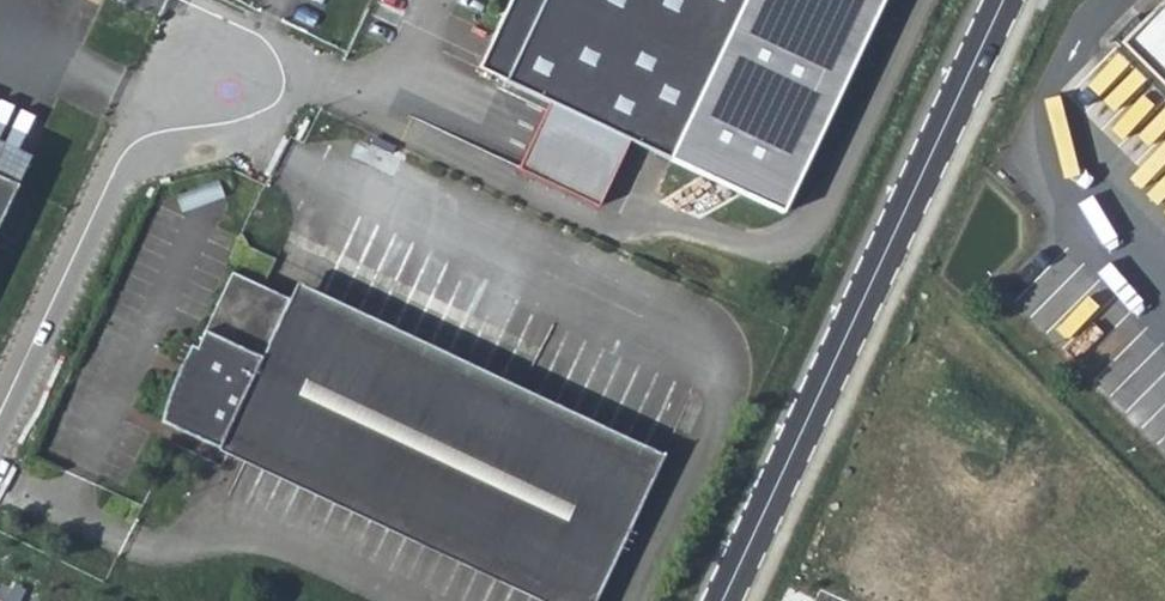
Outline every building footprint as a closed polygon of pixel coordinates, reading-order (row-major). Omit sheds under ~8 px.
[(744,0),(513,0),(479,72),(668,162),(744,0)] [(668,162),(788,218),(890,0),(744,0),(668,162)] [(1110,35),(1164,90),(1164,0),(1145,0),(1110,35)] [(526,162),(640,216),(661,172),(547,117),(526,162)] [(9,190),(15,175),(0,167),(0,208),(9,190)] [(174,200),(179,215),(219,201),(214,187),(174,200)] [(227,443),(571,600),(595,600),(653,477),(230,281),(196,354),(187,352),(180,371),(186,374),(161,430),(221,457),(227,443)] [(532,600),(571,600),(227,443),(221,457),(532,600)]
